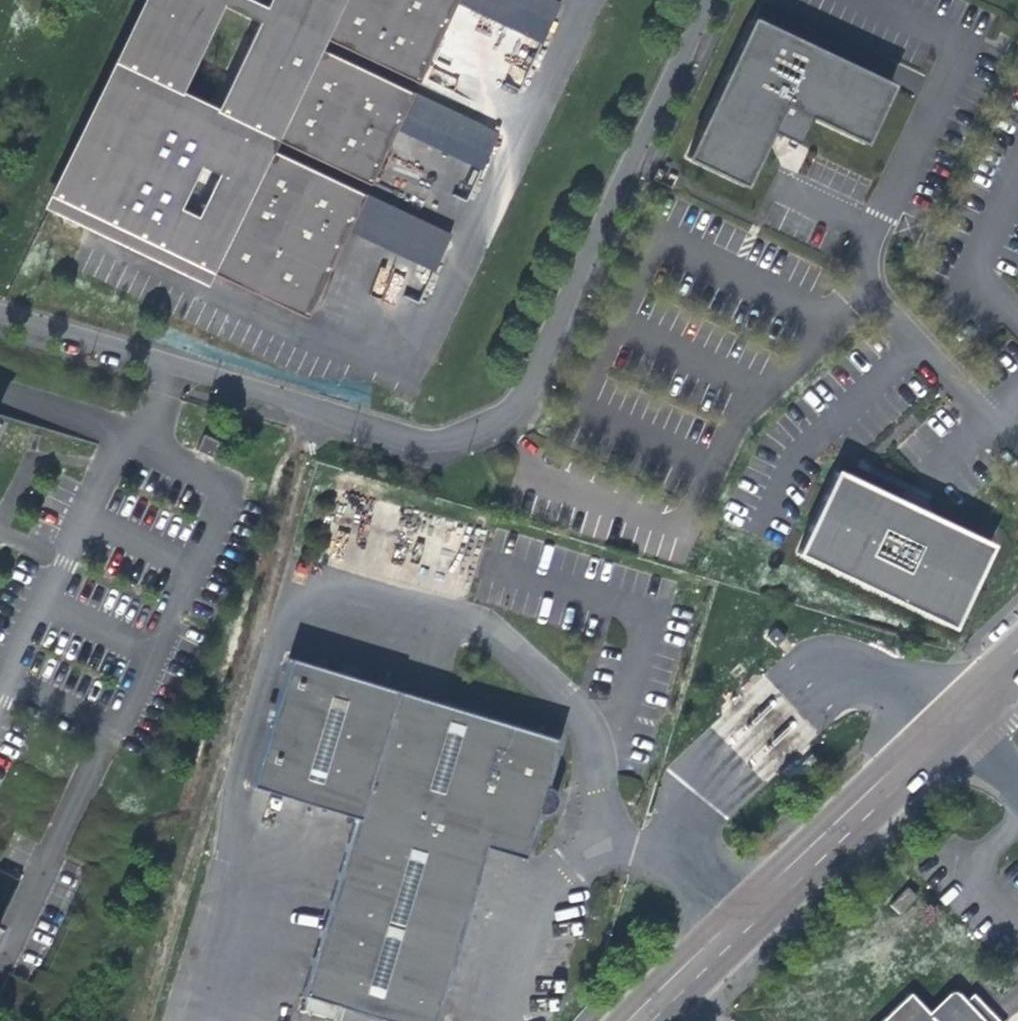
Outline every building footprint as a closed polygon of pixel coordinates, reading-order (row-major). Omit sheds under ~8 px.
[(265,10),(244,0),(217,0),(215,2),(259,24),(215,113),(151,94),(93,216),(198,266),(200,261),(208,265),(205,270),(304,318),(349,224),(436,266),(450,235),(266,148),(271,138),(369,185),(398,122),(485,164),(499,134),(315,46),(320,36),(417,82),(457,0),(270,0),(265,10)] [(172,91),(215,2),(217,0),(146,0),(111,75),(151,94),(215,113),(172,91)] [(545,37),(561,3),(555,0),(469,0),(545,37)] [(893,84),(756,19),(690,156),(746,183),(772,129),(799,142),(812,115),(866,141),(893,84)] [(151,94),(111,75),(52,197),(93,216),(151,94)] [(213,452),(220,436),(204,428),(197,445),(213,452)] [(907,501),(839,468),(800,550),(954,623),(993,542),(925,509),(926,507),(908,498),(907,501)] [(785,632),(776,622),(767,631),(776,641),(785,632)] [(347,999),(396,1014),(419,1020),(436,1020),(491,839),(527,849),(541,802),(548,776),(561,734),(292,653),(254,780),(359,812),(306,987),(347,999)] [(773,699),(771,697),(753,713),(756,716),(773,699)] [(774,734),(776,737),(794,720),(791,717),(774,734)] [(554,779),(548,776),(541,802),(542,803),(547,803),(550,802),(553,801),(556,798),(559,793),(559,788),(557,782),(554,779)] [(923,886),(921,885),(924,882),(913,873),(895,892),(898,894),(896,895),(905,904),(923,886)] [(882,1020),(996,1020),(961,983),(930,1012),(912,993),(882,1020)] [(396,1014),(347,999),(342,1015),(363,1020),(394,1020),(396,1014)]
